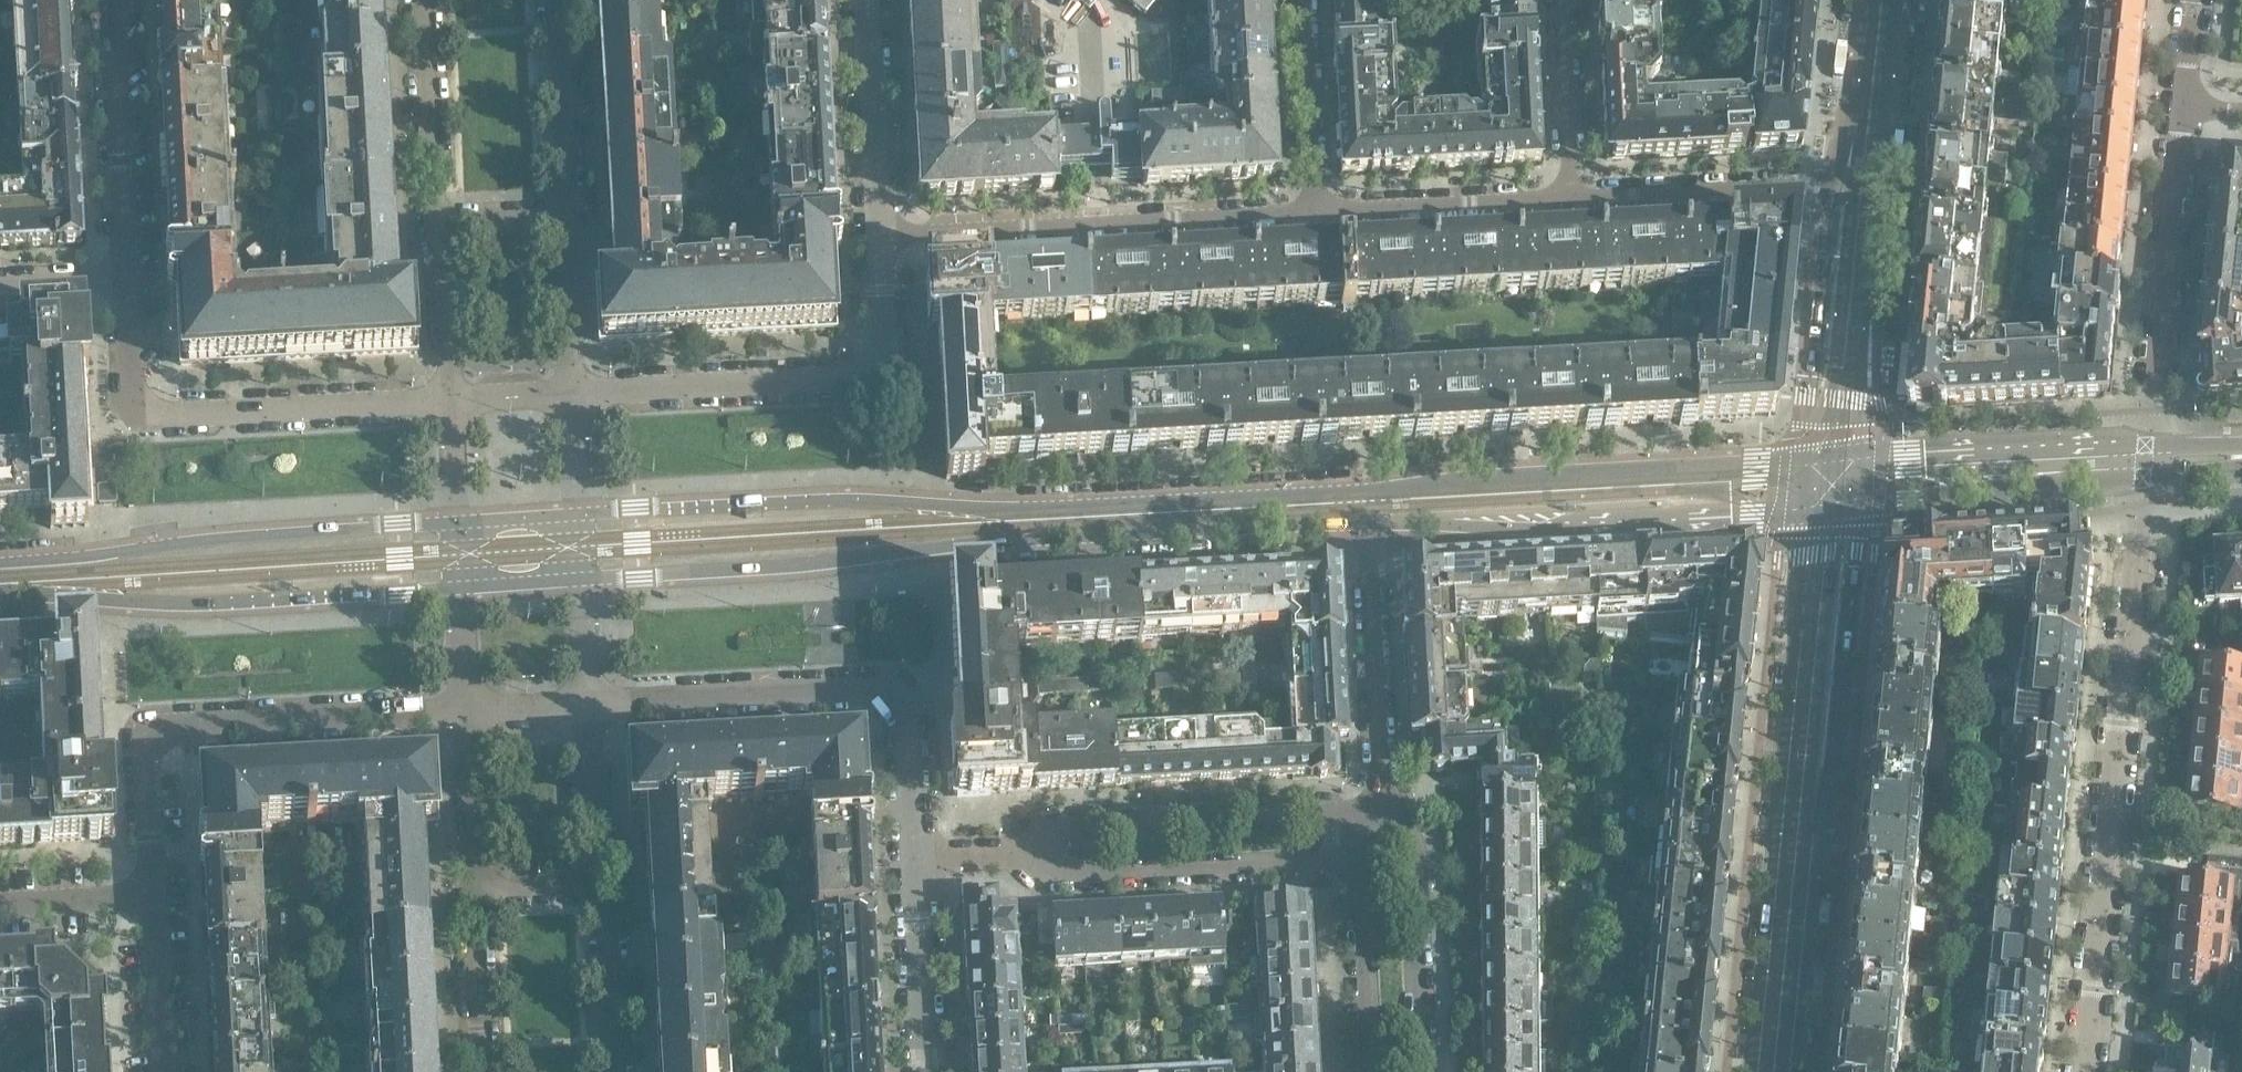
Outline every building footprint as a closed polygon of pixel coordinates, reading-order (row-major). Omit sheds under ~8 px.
[(212,4),(217,4),(217,0),(157,0),(157,5),(160,5),(161,24),(213,21),(212,4)] [(378,0),(328,0),(328,3),(321,3),(323,26),(379,23),(378,0)] [(601,11),(660,8),(660,0),(600,0),(601,11)] [(822,0),(762,0),(762,4),(766,7),(767,26),(820,23),(820,10),(822,7),(822,0)] [(965,0),(910,0),(912,26),(966,23),(965,0)] [(1088,14),(1101,0),(1072,0),(1088,14)] [(1143,15),(1157,0),(1127,0),(1143,15)] [(1265,0),(1216,0),(1216,10),(1266,7),(1265,0)] [(1477,37),(1533,34),(1532,21),(1528,21),(1527,0),(1466,0),(1467,22),(1373,27),(1372,0),(1335,0),(1336,32),(1333,32),(1334,45),(1390,42),(1425,40),(1434,39),(1443,39),(1477,37)] [(1651,0),(1601,0),(1601,8),(1598,11),(1599,25),(1656,22),(1658,22),(1657,5),(1652,5),(1651,0)] [(1815,0),(1758,0),(1757,11),(1763,12),(1760,46),(1810,51),(1815,0)] [(2005,2),(2006,0),(1949,0),(1947,16),(2004,22),(2004,17),(2007,15),(2008,4),(2005,2)] [(2144,0),(2088,0),(2088,1),(2090,4),(2089,15),(2142,20),(2144,0)] [(71,50),(68,2),(17,5),(18,31),(13,32),(14,53),(71,50)] [(1268,56),(1266,7),(1216,10),(1217,28),(1210,28),(1212,59),(1268,56)] [(656,39),(655,18),(661,17),(660,8),(601,11),(604,64),(663,60),(662,38),(656,39)] [(2139,49),(2141,30),(2142,20),(2089,15),(2088,26),(2085,28),(2084,36),(2087,38),(2086,44),(2139,49)] [(2005,40),(2006,30),(2003,28),(2004,22),(1947,16),(1944,49),(2000,55),(2002,42),(2005,40)] [(220,55),(219,38),(213,38),(213,21),(161,24),(162,44),(159,44),(160,58),(215,55),(220,55)] [(1649,42),(1649,29),(1653,28),(1653,25),(1657,25),(1656,22),(1599,25),(1601,57),(1658,54),(1658,41),(1649,42)] [(383,78),(380,35),(379,23),(323,26),(323,37),(330,37),(331,57),(324,57),(326,80),(322,80),(322,81),(383,78)] [(824,43),(821,41),(820,23),(767,26),(767,41),(765,43),(765,52),(768,54),(768,60),(822,57),(822,53),(825,51),(824,43)] [(968,51),(966,23),(912,26),(915,75),(975,71),(974,51),(968,51)] [(1716,41),(1717,34),(1705,32),(1705,40),(1716,41)] [(1534,66),(1533,45),(1533,34),(1477,37),(1478,52),(1482,52),(1483,65),(1480,66),(1480,69),(1534,66)] [(1435,53),(1434,39),(1425,40),(1426,53),(1435,53)] [(1444,52),(1443,39),(1434,39),(1435,53),(1444,52)] [(1716,51),(1716,41),(1705,40),(1705,43),(1705,50),(1716,51)] [(1387,72),(1387,58),(1391,58),(1390,42),(1334,45),(1336,76),(1390,74),(1390,72),(1387,72)] [(1705,50),(1705,43),(1694,44),(1695,52),(1705,52),(1705,50)] [(2136,78),(2139,49),(2086,44),(2086,49),(2083,50),(2082,58),(2084,61),(2083,73),(2136,78)] [(1805,106),(1810,51),(1760,46),(1753,45),(1752,56),(1748,56),(1747,63),(1758,64),(1755,101),(1805,106)] [(1189,60),(1188,46),(1175,47),(1176,61),(1189,60)] [(1008,69),(1007,48),(995,48),(996,70),(1008,69)] [(2001,71),(1999,68),(2000,55),(1944,49),(1940,82),(1997,88),(1998,83),(2000,81),(2001,71)] [(74,99),(71,50),(14,53),(16,72),(20,71),(22,102),(24,102),(74,99)] [(1696,62),(1695,52),(1685,53),(1685,63),(1696,62)] [(1705,62),(1705,54),(1705,52),(1695,52),(1696,62),(1705,62)] [(1652,87),(1651,69),(1659,69),(1658,54),(1601,57),(1602,89),(1652,87)] [(222,90),(221,73),(216,73),(215,55),(160,58),(162,94),(222,90)] [(1271,105),(1269,67),(1268,56),(1212,59),(1214,89),(1221,88),(1221,102),(1225,108),(1229,108),(1271,105)] [(828,110),(828,101),(827,101),(825,62),(822,60),(822,57),(768,60),(770,86),(764,86),(766,128),(772,128),(774,157),(830,154),(828,110)] [(680,172),(680,167),(679,163),(675,163),(673,127),(677,127),(676,97),(672,97),(670,64),(665,60),(663,60),(604,64),(615,278),(664,275),(674,264),(673,252),(675,252),(680,247),(679,233),(683,233),(682,209),(677,209),(675,172),(680,172)] [(1190,73),(1189,60),(1176,61),(1176,74),(1190,73)] [(1537,113),(1534,66),(1480,69),(1480,71),(1483,70),(1485,114),(1489,116),(1537,113)] [(1009,91),(1008,69),(996,70),(998,92),(1009,91)] [(1454,83),(1453,70),(1444,71),(1445,84),(1454,83)] [(971,116),(970,92),(976,92),(975,71),(915,75),(917,124),(966,121),(971,116)] [(1436,84),(1435,71),(1426,72),(1427,85),(1436,84)] [(1445,84),(1444,71),(1435,71),(1436,84),(1445,84)] [(1427,85),(1426,72),(1417,72),(1418,86),(1427,85)] [(2133,107),(2135,87),(2136,78),(2083,73),(2082,84),(2079,85),(2079,92),(2081,94),(2080,101),(2133,107)] [(1390,119),(1388,77),(1391,77),(1390,74),(1336,76),(1338,124),(1387,122),(1390,119)] [(389,184),(386,124),(383,78),(322,81),(324,112),(320,112),(321,134),(322,154),(327,154),(328,184),(323,184),(323,187),(389,184)] [(1998,106),(1999,96),(1996,94),(1997,88),(1940,82),(1937,115),(1994,121),(1995,108),(1998,106)] [(1651,157),(1649,110),(1641,110),(1641,101),(1644,101),(1643,91),(1647,91),(1652,87),(1602,89),(1606,160),(1651,157)] [(230,158),(228,127),(223,127),(222,110),(227,109),(226,90),(222,90),(162,94),(168,191),(236,187),(236,184),(231,184),(231,174),(225,174),(224,159),(230,158)] [(1176,103),(1185,93),(1177,90),(1167,91),(1176,103)] [(1176,103),(1167,91),(1159,91),(1159,104),(1176,103)] [(264,112),(263,95),(248,96),(249,113),(264,112)] [(76,132),(74,99),(24,102),(25,121),(19,121),(20,135),(76,132)] [(1035,110),(1034,99),(1015,100),(1015,111),(1035,110)] [(1748,152),(1746,111),(1740,104),(1717,106),(1717,99),(1697,101),(1700,155),(1748,152)] [(1700,155),(1697,101),(1678,102),(1678,108),(1649,110),(1651,157),(1700,155)] [(1800,149),(1805,106),(1755,101),(1754,113),(1748,113),(1746,111),(1748,152),(1800,149)] [(2131,135),(2133,116),(2133,107),(2080,101),(2080,108),(2077,110),(2076,122),(2078,125),(2078,130),(2131,135)] [(1275,178),(1271,105),(1229,108),(1231,127),(1238,132),(1240,180),(1275,178)] [(1143,176),(1140,127),(1140,128),(1140,130),(1140,131),(1110,132),(1109,116),(1109,115),(1108,113),(1108,112),(1106,111),(1105,111),(1104,110),(1103,110),(1101,111),(1100,111),(1099,112),(1098,113),(1097,114),(1097,115),(1097,117),(1098,133),(1099,163),(1111,162),(1112,178),(1142,176),(1143,176)] [(1540,163),(1537,113),(1489,116),(1485,122),(1486,137),(1488,137),(1489,166),(1540,163)] [(1489,166),(1488,137),(1486,137),(1485,122),(1480,118),(1467,119),(1467,114),(1438,116),(1441,169),(1489,166)] [(1995,138),(1992,134),(1994,121),(1937,115),(1934,149),(1991,154),(1991,149),(1994,147),(1995,138)] [(1441,169),(1438,116),(1407,118),(1407,122),(1395,123),(1392,126),(1392,142),(1390,142),(1392,171),(1441,169)] [(1005,193),(1002,131),(986,132),(984,135),(984,138),(975,139),(967,130),(966,121),(917,124),(921,197),(1005,193)] [(1392,171),(1390,142),(1392,142),(1392,126),(1387,122),(1338,124),(1341,174),(1392,171)] [(1240,180),(1238,132),(1231,127),(1220,128),(1215,123),(1188,125),(1191,182),(1240,180)] [(2031,159),(2035,126),(2035,125),(2017,123),(2014,157),(2031,159)] [(1191,182),(1188,125),(1140,127),(1143,176),(1142,176),(1142,185),(1191,182)] [(1099,163),(1098,133),(1094,133),(1058,136),(1057,132),(1051,132),(1051,128),(1002,131),(1005,193),(1054,190),(1053,170),(1054,170),(1053,166),(1095,164),(1100,164),(1099,163)] [(2128,164),(2131,135),(2078,130),(2077,136),(2074,136),(2074,144),(2076,148),(2075,159),(2128,164)] [(78,183),(76,132),(20,135),(21,154),(26,154),(28,182),(32,185),(42,185),(78,183)] [(1991,172),(1992,162),(1990,160),(1991,154),(1934,149),(1930,181),(1987,187),(1988,174),(1991,172)] [(2241,153),(2241,151),(2230,150),(2230,153),(2226,152),(2223,176),(2220,175),(2218,197),(2241,199),(2241,153)] [(834,207),(833,198),(832,198),(830,154),(774,157),(775,184),(769,185),(771,224),(777,224),(779,253),(830,250),(830,253),(831,253),(835,253),(833,207),(834,207)] [(2125,193),(2127,174),(2128,164),(2075,159),(2074,170),(2071,172),(2070,178),(2073,180),(2072,188),(2125,193)] [(1988,203),(1986,200),(1987,187),(1930,181),(1927,215),(1984,220),(1985,215),(1987,213),(1988,203)] [(82,243),(78,183),(42,185),(44,219),(49,219),(51,245),(82,243)] [(395,290),(392,230),(389,184),(323,187),(323,189),(329,189),(331,222),(326,223),(328,260),(333,260),(334,275),(338,275),(338,286),(343,293),(395,290)] [(42,185),(32,185),(22,197),(0,198),(0,248),(51,245),(49,219),(44,219),(42,185)] [(235,252),(235,237),(234,221),(228,221),(227,208),(232,207),(231,191),(237,191),(236,187),(168,191),(173,289),(177,289),(237,285),(237,271),(231,272),(230,252),(235,252)] [(2122,222),(2125,193),(2072,188),(2069,189),(2068,198),(2071,200),(2069,217),(2122,222)] [(2218,197),(2212,254),(2241,257),(2241,199),(2218,197)] [(1992,255),(1995,222),(1927,215),(1924,248),(1992,255)] [(1725,251),(1730,250),(1759,253),(1760,249),(1790,252),(1794,216),(1730,219),(1731,222),(1684,225),(1684,222),(1668,223),(1668,225),(1622,228),(1621,225),(1603,226),(1606,280),(1621,279),(1621,285),(1674,283),(1674,276),(1697,275),(1723,273),(1723,272),(1725,251)] [(2120,244),(2122,223),(2122,222),(2069,217),(2069,222),(2066,223),(2065,235),(2067,237),(2066,245),(2122,251),(2122,244),(2120,244)] [(1606,280),(1603,226),(1584,227),(1584,230),(1538,232),(1538,230),(1519,231),(1522,284),(1537,284),(1537,289),(1589,287),(1588,281),(1606,280)] [(1522,284),(1519,231),(1500,232),(1500,235),(1454,237),(1454,234),(1435,235),(1438,289),(1453,288),(1454,293),(1506,291),(1505,285),(1522,284)] [(1438,289),(1435,235),(1416,236),(1416,239),(1370,242),(1370,239),(1354,240),(1354,242),(1345,243),(1349,305),(1355,305),(1354,293),(1369,292),(1369,297),(1423,295),(1422,290),(1438,289)] [(1349,305),(1345,243),(1337,243),(1337,241),(1321,242),(1321,244),(1274,247),(1274,244),(1255,245),(1258,298),(1273,297),(1274,303),(1326,300),(1326,294),(1341,294),(1341,306),(1349,305)] [(1258,298),(1255,245),(1237,246),(1237,249),(1190,251),(1190,249),(1171,250),(1175,303),(1190,302),(1190,307),(1244,304),(1244,299),(1258,298)] [(2120,283),(2122,263),(2120,263),(2122,251),(2066,245),(2065,256),(2063,257),(2062,266),(2064,268),(2063,272),(2068,273),(2068,278),(2120,283)] [(1989,288),(1992,255),(1924,248),(1920,281),(1983,287),(1989,288)] [(1779,363),(1785,303),(1790,252),(1760,249),(1759,253),(1730,250),(1725,251),(1723,272),(1743,273),(1742,284),(1739,284),(1733,357),(1734,358),(1779,363)] [(835,329),(831,253),(830,253),(830,250),(779,253),(774,253),(775,266),(778,270),(773,275),(764,275),(760,272),(747,273),(747,269),(733,270),(733,266),(725,266),(725,270),(710,271),(710,275),(678,276),(674,279),(669,275),(664,275),(615,278),(597,279),(600,342),(835,329)] [(1175,303),(1171,250),(1153,251),(1153,253),(1107,256),(1107,253),(1086,254),(1089,309),(1107,308),(1107,312),(1159,309),(1159,304),(1175,303)] [(1089,309),(1086,254),(1069,255),(1069,258),(1021,261),(1021,258),(1005,259),(1005,262),(1004,262),(1007,313),(1021,313),(1021,318),(1073,315),(1073,310),(1089,309)] [(2212,254),(2206,310),(2241,314),(2241,257),(2212,254)] [(993,401),(987,320),(994,320),(994,314),(1007,313),(1004,262),(987,263),(987,260),(927,263),(928,283),(926,283),(928,328),(938,328),(946,479),(983,477),(982,460),(1017,458),(1017,461),(1034,460),(1031,405),(1008,406),(1008,401),(993,401)] [(2117,314),(2120,283),(2068,278),(2066,294),(2062,294),(2060,308),(2065,308),(2117,314)] [(2015,304),(2017,291),(1989,288),(1983,287),(1920,281),(1917,314),(1969,319),(1980,320),(1996,322),(2011,323),(2013,323),(2015,304)] [(284,360),(280,291),(277,291),(277,296),(259,297),(259,300),(245,301),(243,304),(237,299),(238,298),(237,285),(177,289),(181,365),(284,360)] [(413,289),(395,290),(343,293),(339,300),(334,296),(299,298),(299,295),(284,296),(283,291),(280,291),(284,360),(416,353),(413,289)] [(2114,348),(2117,314),(2065,308),(2061,343),(2114,348)] [(17,365),(26,365),(29,418),(24,418),(24,421),(81,418),(81,417),(80,417),(80,402),(81,402),(80,399),(79,394),(80,394),(80,391),(79,391),(78,377),(79,377),(79,375),(89,374),(88,362),(86,341),(87,341),(86,330),(86,329),(85,310),(0,314),(0,366),(7,366),(7,375),(18,374),(17,365)] [(2206,310),(2203,345),(2241,349),(2241,314),(2206,310)] [(1691,330),(1690,313),(1674,314),(1675,330),(1691,330)] [(1966,345),(1969,319),(1917,314),(1914,346),(1958,351),(1966,345)] [(2114,348),(2061,343),(2060,343),(2060,352),(2063,401),(2105,399),(2105,398),(2108,398),(2109,398),(2114,348)] [(2203,345),(2199,382),(2198,386),(2200,391),(2204,393),(2241,391),(2241,349),(2203,345)] [(1962,407),(1959,361),(1958,351),(1914,346),(1908,402),(1916,403),(1916,405),(1916,406),(1919,406),(1919,405),(1939,407),(1938,408),(1939,408),(1942,408),(1962,407)] [(2063,401),(2060,352),(2042,353),(2037,348),(2009,349),(2012,404),(2063,401)] [(2012,404),(2009,349),(1993,350),(1987,355),(1976,356),(1972,360),(1959,361),(1962,407),(2012,404)] [(1774,412),(1779,363),(1734,358),(1733,372),(1695,374),(1698,421),(1754,418),(1769,417),(1774,412)] [(1698,421),(1695,374),(1695,368),(1672,369),(1671,363),(1622,366),(1622,372),(1600,373),(1603,427),(1679,422),(1679,425),(1695,424),(1695,421),(1698,421)] [(1603,427),(1600,373),(1577,374),(1577,368),(1528,371),(1528,377),(1507,378),(1510,432),(1527,431),(1527,428),(1586,424),(1587,428),(1603,427)] [(1510,432),(1507,378),(1483,379),(1483,374),(1435,376),(1435,382),(1412,383),(1416,438),(1433,437),(1433,433),(1493,430),(1493,433),(1510,432)] [(1416,438),(1412,383),(1389,384),(1389,379),(1341,381),(1341,386),(1317,388),(1321,443),(1338,442),(1338,439),(1398,435),(1398,439),(1416,438)] [(1321,443),(1317,388),(1294,389),(1294,383),(1245,386),(1246,392),(1222,393),(1226,449),(1243,448),(1243,444),(1302,441),(1303,444),(1321,443)] [(1226,449),(1222,393),(1201,394),(1201,388),(1154,391),(1155,397),(1126,399),(1130,454),(1149,453),(1149,450),(1179,448),(1209,446),(1209,450),(1226,449)] [(1130,454),(1126,399),(1103,400),(1103,395),(1054,398),(1054,403),(1031,405),(1034,460),(1051,459),(1051,456),(1111,452),(1111,455),(1130,454)] [(84,487),(84,473),(84,461),(83,461),(82,446),(83,446),(83,443),(82,443),(82,437),(83,437),(82,434),(81,434),(81,420),(82,420),(81,418),(24,421),(24,424),(29,424),(31,458),(34,512),(50,511),(51,529),(87,527),(86,505),(85,505),(85,491),(85,487),(84,487)] [(31,458),(0,460),(0,514),(34,512),(31,458)] [(427,459),(417,459),(417,475),(427,475),(427,459)] [(117,495),(117,486),(99,487),(99,496),(100,496),(101,501),(116,500),(116,495),(117,495)] [(2085,634),(2090,575),(2091,575),(2091,551),(2090,551),(2090,533),(2089,532),(2026,535),(2029,586),(2044,585),(2043,601),(2041,601),(2038,630),(2085,634)] [(2029,593),(2029,586),(2026,535),(1993,537),(1996,592),(1996,597),(2027,595),(2029,593)] [(1996,592),(1993,537),(1949,540),(1952,592),(1952,600),(1966,599),(1966,594),(1996,592)] [(1952,592),(1949,540),(1897,542),(1894,545),(1895,562),(1892,563),(1886,630),(1935,635),(1940,593),(1952,592)] [(2235,546),(2232,544),(2224,544),(2222,547),(2217,547),(2219,582),(2206,583),(2207,602),(2220,601),(2220,603),(2241,602),(2241,546),(2235,546)] [(1755,604),(1759,563),(1759,562),(1748,551),(1689,554),(1691,598),(1702,599),(1755,604)] [(1686,607),(1691,598),(1689,554),(1592,559),(1595,614),(1597,638),(1696,648),(1701,608),(1686,607)] [(1595,614),(1592,559),(1492,565),(1496,620),(1514,619),(1514,614),(1575,611),(1575,615),(1595,614)] [(1496,620),(1492,565),(1402,570),(1406,637),(1452,635),(1451,618),(1476,616),(1477,621),(1496,620)] [(1339,641),(1336,574),(1234,579),(1237,634),(1258,633),(1257,629),(1284,627),(1288,623),(1294,628),(1288,635),(1289,644),(1339,641)] [(1013,738),(1008,644),(1052,642),(1049,589),(990,592),(989,575),(952,577),(960,728),(951,729),(951,740),(952,740),(953,762),(954,776),(955,791),(955,794),(958,794),(958,793),(972,792),(972,793),(975,793),(975,792),(989,791),(989,792),(1032,790),(1030,737),(1013,738)] [(1237,634),(1234,579),(1135,585),(1138,636),(1138,640),(1157,638),(1157,634),(1219,631),(1219,635),(1237,634)] [(1138,636),(1135,585),(1049,589),(1052,642),(1077,640),(1077,645),(1114,643),(1113,638),(1138,636)] [(1746,701),(1755,604),(1702,599),(1701,608),(1696,648),(1692,696),(1744,701),(1746,701)] [(96,668),(93,624),(56,626),(57,644),(0,647),(0,699),(44,697),(46,735),(99,732),(96,668)] [(1937,699),(1939,681),(1933,680),(1936,657),(1942,657),(1944,636),(1935,635),(1886,630),(1882,668),(1887,669),(1884,700),(1878,699),(1875,736),(1933,742),(1935,722),(1929,721),(1931,698),(1937,699)] [(2081,678),(2085,634),(2038,630),(2036,630),(2035,632),(2031,631),(2025,636),(2021,672),(2081,678)] [(1462,716),(1460,685),(1458,654),(1463,654),(1462,639),(1458,635),(1452,635),(1406,637),(1411,738),(1425,737),(1461,735),(1467,729),(1466,715),(1462,716)] [(1490,651),(1489,638),(1479,639),(1479,652),(1490,651)] [(1501,651),(1500,638),(1489,638),(1490,651),(1501,651)] [(2232,640),(2232,656),(2236,656),(2241,656),(2241,640),(2232,640)] [(1342,691),(1339,641),(1289,644),(1284,649),(1285,663),(1290,663),(1291,694),(1342,691)] [(1547,659),(1547,648),(1534,649),(1535,659),(1547,659)] [(1252,670),(1251,656),(1238,657),(1239,670),(1252,670)] [(2236,656),(2232,656),(2231,666),(2241,667),(2241,656),(2236,656)] [(1548,669),(1547,659),(1535,659),(1536,670),(1548,669)] [(2231,666),(2205,664),(2204,675),(2201,675),(2199,693),(2202,693),(2202,694),(2241,698),(2241,667),(2231,666)] [(1549,679),(1548,669),(1536,670),(1536,679),(1549,679)] [(1240,684),(1239,670),(1225,671),(1226,685),(1240,684)] [(1252,683),(1252,670),(1239,670),(1240,684),(1252,683)] [(1226,685),(1225,671),(1213,672),(1214,686),(1226,685)] [(2078,710),(2081,678),(2021,672),(2018,704),(2078,710)] [(1167,688),(1166,674),(1153,675),(1154,688),(1167,688)] [(1178,687),(1178,680),(1177,674),(1166,674),(1167,688),(1178,687)] [(1154,688),(1153,675),(1140,676),(1141,689),(1154,688)] [(1110,691),(1110,685),(1109,679),(1096,680),(1097,692),(1110,691)] [(1097,692),(1096,680),(1083,681),(1084,692),(1097,692)] [(1072,693),(1071,681),(1059,682),(1060,694),(1072,693)] [(1084,692),(1083,681),(1071,681),(1072,693),(1084,692)] [(1049,694),(1049,682),(1038,683),(1039,695),(1049,694)] [(1060,694),(1059,682),(1049,682),(1049,694),(1060,694)] [(1253,696),(1253,684),(1252,683),(1240,684),(1241,697),(1253,696)] [(1979,694),(1980,683),(1970,683),(1969,693),(1979,694)] [(1345,741),(1342,691),(1291,694),(1293,724),(1290,724),(1290,739),(1296,744),(1332,742),(1345,741)] [(1978,705),(1979,694),(1969,693),(1968,704),(1978,705)] [(2202,694),(2201,704),(2198,704),(2196,722),(2199,722),(2199,723),(2241,727),(2241,698),(2202,694)] [(1735,750),(1738,716),(1743,714),(1744,701),(1692,696),(1681,695),(1678,724),(1674,724),(1672,743),(1735,750)] [(2075,741),(2078,710),(2018,704),(2015,736),(2019,736),(2075,741)] [(1550,729),(1549,718),(1538,718),(1538,729),(1550,729)] [(1264,777),(1261,733),(1261,729),(1258,726),(1230,728),(1230,723),(1211,724),(1214,780),(1264,777)] [(1502,763),(1500,723),(1480,724),(1476,728),(1467,729),(1461,735),(1425,737),(1427,770),(1433,770),(1435,772),(1442,771),(1443,769),(1450,769),(1450,767),(1479,765),(1479,764),(1502,763)] [(2199,723),(2198,733),(2195,733),(2193,751),(2196,751),(2196,752),(2241,756),(2241,727),(2199,723)] [(1214,780),(1211,724),(1191,725),(1191,730),(1161,731),(1164,782),(1214,780)] [(1164,782),(1161,731),(1132,733),(1132,728),(1112,729),(1112,733),(1115,785),(1164,782)] [(1115,785),(1112,733),(1086,734),(1086,730),(1055,731),(1055,736),(1030,737),(1032,790),(1115,785)] [(114,820),(111,775),(101,775),(99,732),(46,735),(49,790),(34,791),(37,844),(114,840),(113,820),(114,820)] [(1334,775),(1332,742),(1296,744),(1290,739),(1281,740),(1274,732),(1261,733),(1264,777),(1310,774),(1310,776),(1317,776),(1320,778),(1324,778),(1327,775),(1334,775)] [(21,741),(20,734),(0,735),(1,740),(1,742),(11,742),(21,741)] [(1927,802),(1929,784),(1923,784),(1925,761),(1931,761),(1933,742),(1875,736),(1871,772),(1876,772),(1873,803),(1868,803),(1864,840),(1922,846),(1924,827),(1918,827),(1921,802),(1927,802)] [(2072,773),(2075,741),(2019,736),(2017,748),(2014,747),(2012,767),(2072,773)] [(711,915),(705,807),(712,807),(711,800),(753,798),(753,804),(762,803),(762,798),(803,795),(803,801),(810,801),(816,916),(819,915),(872,912),(866,808),(862,738),(627,751),(631,814),(649,813),(655,918),(711,915)] [(21,756),(21,741),(11,742),(12,757),(21,756)] [(12,757),(11,742),(1,742),(1,752),(2,757),(12,757)] [(1731,784),(1735,750),(1672,743),(1670,763),(1675,763),(1672,792),(1734,799),(1736,787),(1731,784)] [(2196,752),(2195,762),(2192,762),(2191,780),(2193,780),(2193,781),(2241,786),(2241,756),(2196,752)] [(426,932),(423,882),(420,825),(438,824),(434,761),(199,774),(204,857),(260,854),(259,832),(265,831),(265,825),(306,823),(307,828),(316,828),(315,822),(356,820),(357,826),(363,826),(369,934),(367,934),(367,936),(426,932)] [(1531,761),(1502,763),(1479,764),(1479,765),(1480,773),(1478,773),(1476,775),(1477,788),(1480,790),(1480,794),(1482,794),(1500,794),(1503,791),(1508,791),(1512,794),(1531,794),(1531,761)] [(2068,804),(2072,773),(2012,767),(2009,789),(2013,789),(2013,798),(2068,804)] [(1608,793),(1608,785),(1608,781),(1592,781),(1593,793),(1608,793)] [(2241,803),(2241,786),(2193,781),(2192,791),(2189,791),(2188,809),(2190,809),(2190,811),(2192,811),(2191,821),(2213,824),(2214,813),(2241,816),(2241,803)] [(1969,797),(1970,786),(1960,785),(1959,796),(1969,797)] [(34,791),(7,793),(7,788),(0,788),(0,846),(37,844),(34,791)] [(1532,822),(1531,794),(1512,794),(1508,791),(1503,791),(1500,794),(1482,794),(1482,805),(1479,808),(1479,816),(1483,818),(1483,823),(1500,823),(1503,819),(1508,819),(1512,822),(1532,822)] [(1726,847),(1729,817),(1729,813),(1733,810),(1734,799),(1672,792),(1669,821),(1664,821),(1662,841),(1726,847)] [(1607,808),(1608,793),(1593,793),(1593,808),(1607,808)] [(1968,810),(1969,797),(1959,796),(1957,809),(1968,810)] [(2065,835),(2068,804),(2013,798),(2011,810),(2007,809),(2005,829),(2065,835)] [(1532,851),(1532,822),(1512,822),(1508,819),(1503,819),(1500,823),(1483,823),(1483,834),(1480,836),(1480,845),(1483,847),(1483,852),(1500,852),(1504,848),(1509,848),(1512,851),(1532,851)] [(2062,866),(2065,835),(2005,829),(2003,849),(2007,850),(2006,861),(2062,866)] [(1605,850),(1605,838),(1590,838),(1591,850),(1605,850)] [(1916,909),(1918,890),(1912,889),(1915,865),(1921,866),(1922,846),(1864,840),(1860,878),(1865,879),(1862,909),(1857,909),(1853,947),(1912,953),(1914,932),(1908,932),(1910,909),(1916,909)] [(1722,881),(1724,860),(1726,847),(1662,841),(1660,861),(1665,861),(1662,890),(1724,896),(1725,884),(1722,881)] [(1533,880),(1532,851),(1512,851),(1509,848),(1504,848),(1500,852),(1483,852),(1483,863),(1480,865),(1480,874),(1484,876),(1484,881),(1501,881),(1504,878),(1509,877),(1513,880),(1533,880)] [(1604,864),(1605,850),(1591,850),(1591,864),(1604,864)] [(265,945),(260,861),(260,854),(204,857),(209,948),(259,946),(265,945)] [(2059,895),(2062,866),(2006,861),(2002,860),(1999,889),(2059,895)] [(2231,915),(2235,872),(2206,869),(2205,882),(2183,880),(2182,891),(2179,891),(2178,909),(2180,909),(2180,910),(2231,915)] [(1544,896),(1540,892),(1533,892),(1533,880),(1513,880),(1509,877),(1504,878),(1501,881),(1484,881),(1484,892),(1481,894),(1481,902),(1484,905),(1484,910),(1501,910),(1505,907),(1510,907),(1513,909),(1534,909),(1540,909),(1544,906),(1544,896)] [(2056,925),(2059,895),(1999,889),(1996,919),(2056,925)] [(1716,944),(1719,915),(1719,910),(1723,908),(1724,896),(1662,890),(1659,919),(1654,918),(1653,937),(1716,944)] [(1958,904),(1959,893),(1949,892),(1948,903),(1958,904)] [(1014,943),(1012,915),(1012,910),(996,910),(995,894),(964,895),(964,896),(960,896),(961,914),(965,914),(966,921),(961,921),(962,942),(967,942),(967,945),(1014,943)] [(1602,908),(1603,896),(1587,896),(1587,909),(1602,908)] [(1311,922),(1310,914),(1307,911),(1307,898),(1259,901),(1260,912),(1255,912),(1256,931),(1261,931),(1308,928),(1308,925),(1311,922)] [(1235,932),(1233,909),(1222,910),(1221,903),(1201,904),(1201,909),(1186,910),(1189,957),(1208,956),(1208,959),(1224,958),(1223,932),(1235,932)] [(1957,915),(1958,904),(1948,903),(1947,914),(1957,915)] [(1534,938),(1534,909),(1513,909),(1510,907),(1505,907),(1501,910),(1484,910),(1484,920),(1481,923),(1481,931),(1484,934),(1484,939),(1501,939),(1505,936),(1510,936),(1513,939),(1534,938)] [(1601,922),(1602,908),(1587,909),(1587,922),(1601,922)] [(1189,957),(1186,910),(1151,912),(1153,959),(1175,958),(1178,961),(1184,960),(1187,957),(1189,957)] [(2228,944),(2231,915),(2180,910),(2179,920),(2176,920),(2175,938),(2177,938),(2177,939),(2228,944)] [(1085,963),(1082,916),(1072,916),(1071,911),(1038,913),(1040,936),(1046,936),(1053,936),(1053,945),(1055,967),(1073,966),(1073,963),(1085,963)] [(875,961),(872,912),(819,915),(821,943),(816,944),(818,964),(875,961)] [(1153,959),(1151,912),(1118,914),(1120,961),(1139,960),(1142,963),(1148,962),(1151,959),(1153,959)] [(1120,961),(1118,914),(1082,916),(1085,963),(1106,961),(1109,964),(1115,964),(1118,961),(1120,961)] [(716,965),(714,934),(716,933),(715,922),(713,920),(713,915),(711,915),(655,918),(657,968),(716,965)] [(2053,954),(2056,925),(1996,919),(1995,927),(2002,928),(2000,948),(2053,954)] [(1312,950),(1311,933),(1308,931),(1308,928),(1261,931),(1262,958),(1310,956),(1310,952),(1312,950)] [(431,1029),(428,974),(426,932),(367,936),(367,938),(363,940),(364,948),(368,950),(372,1018),(368,1021),(368,1026),(372,1028),(373,1033),(431,1029)] [(1534,967),(1534,938),(1513,939),(1510,936),(1505,936),(1501,939),(1484,939),(1485,949),(1482,952),(1482,960),(1485,962),(1485,968),(1502,968),(1505,964),(1510,964),(1514,967),(1534,967)] [(1712,978),(1715,956),(1716,944),(1653,937),(1651,957),(1655,958),(1652,986),(1714,993),(1715,981),(1712,978)] [(2225,973),(2228,944),(2177,939),(2176,949),(2174,949),(2172,967),(2174,967),(2174,968),(2225,973)] [(321,954),(320,943),(305,943),(305,955),(321,954)] [(1015,972),(1014,943),(967,945),(967,954),(963,954),(964,971),(968,970),(969,974),(1015,972)] [(263,1000),(259,946),(209,948),(212,1003),(263,1000)] [(1905,1017),(1907,997),(1901,996),(1904,973),(1910,974),(1912,953),(1853,947),(1849,985),(1854,986),(1851,1017),(1846,1017),(1842,1054),(1901,1060),(1903,1039),(1897,1039),(1899,1016),(1905,1017)] [(2050,983),(2053,954),(2000,948),(1997,978),(2050,983)] [(774,966),(773,951),(761,952),(762,962),(762,967),(774,966)] [(43,1015),(75,981),(62,970),(55,970),(54,952),(32,953),(32,957),(9,958),(12,1013),(38,1011),(43,1015)] [(762,962),(761,952),(749,952),(749,963),(762,962)] [(1599,966),(1599,954),(1586,954),(1586,966),(1599,966)] [(1314,978),(1313,961),(1310,959),(1310,956),(1262,958),(1264,987),(1311,984),(1311,981),(1314,978)] [(9,958),(0,959),(0,1013),(12,1013),(9,958)] [(877,1009),(875,961),(818,964),(819,984),(823,984),(825,1012),(877,1009)] [(762,974),(762,967),(762,962),(749,963),(750,975),(762,974)] [(1534,996),(1534,967),(1514,967),(1510,964),(1505,964),(1502,968),(1485,968),(1485,978),(1482,980),(1482,989),(1485,991),(1485,997),(1502,997),(1505,994),(1510,994),(1514,997),(1534,996)] [(717,996),(716,965),(657,968),(660,1017),(718,1014),(718,1012),(720,1009),(720,998),(717,996)] [(775,981),(774,966),(762,967),(762,974),(763,982),(775,981)] [(1598,980),(1599,966),(1586,966),(1586,980),(1598,980)] [(2222,1003),(2225,973),(2174,968),(2173,978),(2171,978),(2169,996),(2172,996),(2171,998),(2222,1003)] [(1017,1000),(1015,972),(969,974),(969,983),(965,983),(966,999),(970,999),(970,1003),(1017,1000)] [(337,986),(336,976),(322,976),(322,987),(337,986)] [(2047,1013),(2050,983),(1997,978),(1994,1007),(2047,1013)] [(107,1020),(106,998),(87,999),(87,992),(75,981),(43,1015),(49,1021),(51,1050),(104,1046),(102,1020),(107,1020)] [(1315,1007),(1315,998),(1314,990),(1311,987),(1311,984),(1264,987),(1259,987),(1260,1016),(1265,1016),(1313,1013),(1313,1010),(1315,1007)] [(337,998),(337,986),(322,987),(323,999),(337,998)] [(1705,1042),(1708,1013),(1709,1008),(1713,1005),(1714,993),(1652,986),(1649,1016),(1645,1016),(1643,1036),(1705,1042)] [(1056,998),(1055,989),(1046,990),(1047,999),(1056,998)] [(1534,1025),(1534,996),(1514,997),(1510,994),(1505,994),(1502,997),(1485,997),(1485,1007),(1482,1009),(1483,1018),(1486,1020),(1486,1025),(1502,1025),(1506,1022),(1511,1022),(1514,1025),(1534,1025)] [(1056,1007),(1056,998),(1047,999),(1047,1008),(1056,1007)] [(1948,1011),(1948,1003),(1949,999),(1938,998),(1937,1010),(1948,1011)] [(266,1055),(263,1000),(212,1003),(215,1058),(266,1055)] [(1018,1029),(1017,1000),(970,1003),(971,1011),(966,1012),(967,1028),(972,1028),(972,1031),(1018,1029)] [(2047,1013),(1994,1007),(1987,1006),(1986,1018),(1993,1019),(1991,1036),(2044,1042),(2047,1013)] [(880,1056),(878,1019),(877,1009),(825,1012),(826,1039),(822,1039),(823,1060),(880,1056)] [(1205,1019),(1204,1009),(1192,1010),(1192,1019),(1194,1019),(1205,1019)] [(1192,1019),(1192,1010),(1178,1010),(1178,1020),(1192,1019)] [(1596,1024),(1596,1011),(1583,1011),(1583,1024),(1596,1024)] [(1136,1022),(1135,1012),(1123,1013),(1123,1023),(1126,1023),(1136,1022)] [(1123,1023),(1123,1013),(1110,1014),(1110,1024),(1113,1024),(1123,1023)] [(1317,1035),(1316,1019),(1313,1016),(1313,1013),(1265,1016),(1266,1025),(1261,1025),(1262,1044),(1267,1044),(1314,1041),(1314,1038),(1317,1035)] [(721,1063),(719,1031),(721,1028),(721,1018),(719,1017),(718,1014),(660,1017),(663,1066),(721,1063)] [(1069,1026),(1068,1016),(1057,1016),(1057,1027),(1069,1026)] [(1194,1019),(1192,1019),(1178,1020),(1179,1033),(1194,1033),(1194,1019)] [(1206,1032),(1205,1019),(1194,1019),(1194,1033),(1206,1032)] [(1139,1022),(1136,1022),(1126,1023),(1127,1037),(1139,1036),(1139,1022)] [(1535,1054),(1534,1025),(1514,1025),(1511,1022),(1506,1022),(1502,1025),(1486,1025),(1486,1035),(1483,1038),(1483,1046),(1486,1049),(1486,1055),(1502,1054),(1506,1051),(1511,1051),(1514,1054),(1535,1054)] [(1595,1037),(1596,1024),(1583,1024),(1583,1037),(1595,1037)] [(1070,1039),(1069,1026),(1057,1027),(1058,1040),(1070,1039)] [(431,1029),(373,1033),(373,1037),(369,1040),(369,1047),(374,1049),(375,1071),(434,1071),(431,1029)] [(1020,1057),(1018,1029),(972,1031),(972,1040),(968,1040),(969,1057),(973,1056),(973,1060),(1020,1057)] [(2211,1060),(2213,1060),(2215,1036),(2186,1033),(2185,1047),(2187,1047),(2186,1057),(2167,1054),(2167,1062),(2160,1061),(2159,1069),(2156,1069),(2156,1071),(2209,1071),(2211,1060)] [(1704,1055),(1705,1042),(1643,1036),(1641,1055),(1645,1055),(1643,1071),(1702,1071),(1704,1055)] [(2041,1071),(2044,1042),(1991,1036),(1984,1036),(1983,1050),(1988,1050),(1986,1066),(2041,1071)] [(326,1052),(325,1041),(310,1042),(311,1053),(326,1052)] [(1318,1047),(1315,1044),(1314,1041),(1267,1044),(1268,1071),(1283,1071),(1316,1070),(1316,1067),(1319,1064),(1318,1047)] [(110,1068),(105,1068),(104,1046),(51,1050),(44,1050),(45,1054),(51,1054),(52,1071),(110,1071),(110,1068)] [(1059,1055),(1059,1046),(1050,1046),(1050,1056),(1059,1055)] [(768,1060),(767,1050),(754,1051),(755,1061),(768,1060)] [(779,1062),(778,1050),(767,1050),(768,1060),(768,1063),(779,1062)] [(1535,1054),(1514,1054),(1511,1051),(1506,1051),(1502,1054),(1486,1055),(1486,1064),(1483,1067),(1483,1071),(1535,1071),(1535,1054)] [(326,1064),(326,1052),(311,1053),(311,1064),(326,1064)] [(1901,1060),(1842,1054),(1840,1071),(1900,1071),(1901,1060)] [(266,1055),(215,1058),(216,1071),(267,1071),(266,1055)] [(1060,1065),(1059,1055),(1050,1056),(1051,1065),(1060,1065)] [(880,1056),(823,1060),(824,1071),(881,1071),(880,1056)] [(1020,1057),(973,1060),(974,1069),(970,1069),(970,1071),(1021,1071),(1020,1057)] [(768,1063),(768,1060),(755,1061),(755,1071),(768,1071),(768,1063)] [(779,1062),(768,1063),(768,1071),(780,1071),(779,1062)] [(721,1063),(663,1066),(663,1071),(722,1071),(721,1063)]
